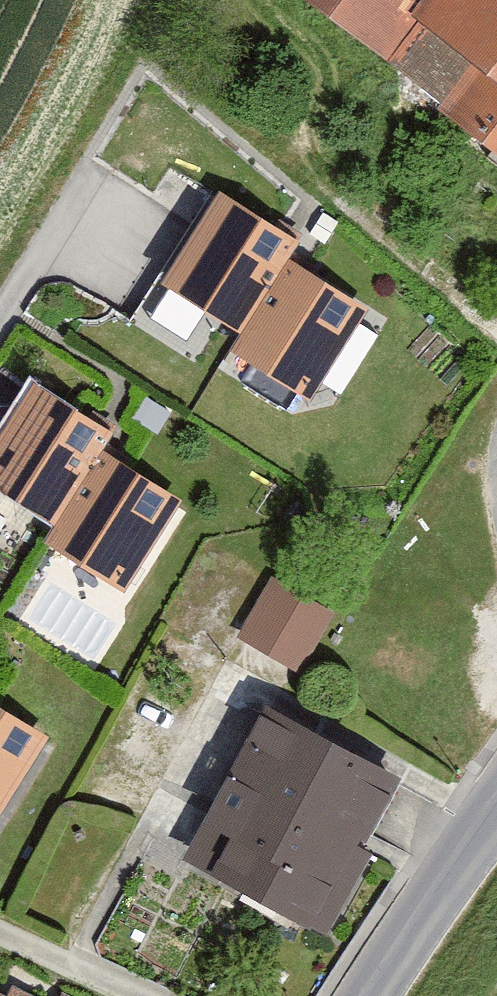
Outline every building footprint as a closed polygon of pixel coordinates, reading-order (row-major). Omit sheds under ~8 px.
[(371,68),(417,0),(282,0),(371,68)] [(371,68),(496,166),(496,0),(417,0),(371,68)] [(278,263),(289,246),(211,200),(155,296),(233,341),(278,263)] [(300,404),(356,308),(278,263),(233,341),(222,359),(300,404)] [(98,437),(20,392),(0,426),(0,508),(42,533),(88,455),(98,437)] [(110,596),(166,500),(88,455),(42,533),(32,550),(110,596)] [(295,675),(333,612),(269,574),(231,638),(295,675)] [(391,786),(241,718),(169,874),(319,942),(391,786)] [(29,739),(0,722),(0,789),(29,739)]
